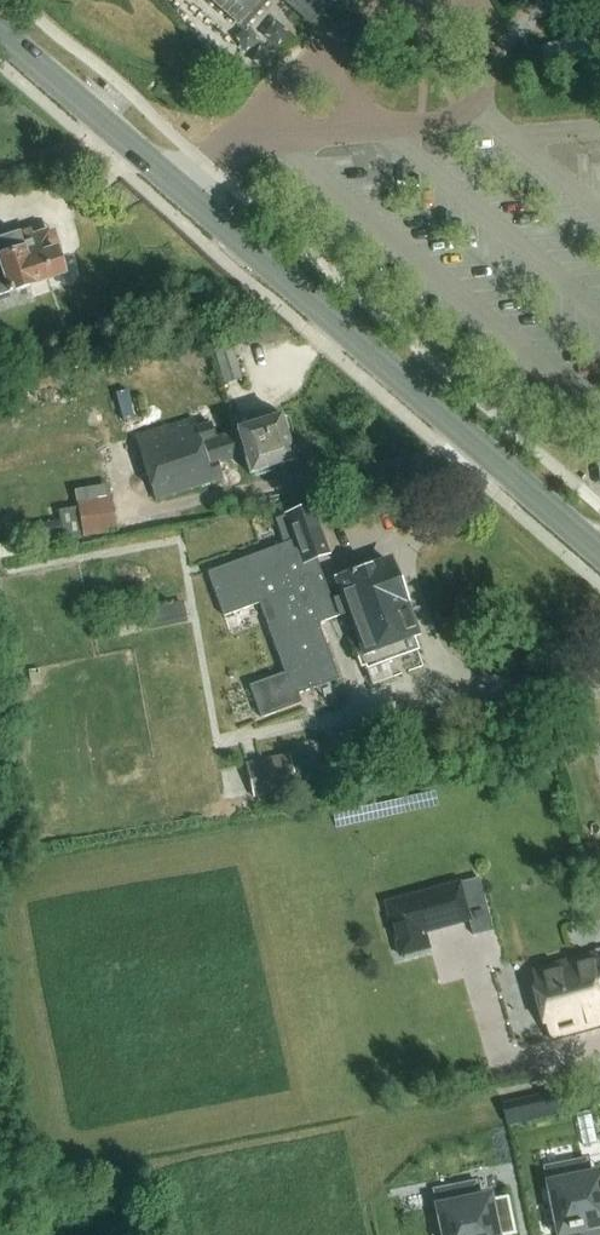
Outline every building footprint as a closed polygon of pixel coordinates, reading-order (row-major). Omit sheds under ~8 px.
[(241,27),(266,0),(211,0),(241,27)] [(310,22),(310,23),(311,23),(312,23),(312,24),(313,24),(314,23),(318,19),(335,0),(285,0),(310,22)] [(62,276),(55,252),(54,252),(48,233),(21,241),(19,234),(0,240),(0,295),(62,276)] [(212,349),(225,385),(244,379),(231,342),(212,349)] [(235,430),(236,431),(243,455),(250,474),(293,459),(287,439),(291,431),(287,419),(279,415),(260,421),(257,413),(242,418),(245,426),(242,427),(242,428),(235,430)] [(218,464),(243,455),(236,431),(215,438),(210,423),(195,428),(192,419),(134,438),(155,501),(222,478),(218,464)] [(65,541),(118,530),(109,483),(76,489),(79,507),(59,511),(61,522),(65,541)] [(264,623),(284,674),(249,687),(261,719),(301,703),(298,694),(339,680),(318,624),(350,611),(365,652),(359,654),(365,670),(418,650),(413,637),(416,636),(389,562),(338,581),(345,600),(332,605),(315,559),(328,554),(310,507),(275,520),(284,544),(207,573),(224,617),(267,601),(274,619),(264,623)] [(147,603),(148,624),(187,622),(185,601),(147,603)] [(356,726),(330,731),(335,753),(361,748),(356,726)] [(290,759),(289,753),(246,763),(254,799),(326,783),(320,753),(290,759)] [(402,956),(434,948),(430,932),(471,921),(461,885),(388,905),(398,944),(402,956)] [(533,968),(550,1031),(552,1040),(599,1027),(599,950),(533,968)] [(532,1122),(553,1117),(548,1098),(527,1103),(532,1122)] [(546,1168),(560,1234),(599,1234),(599,1178),(594,1179),(590,1159),(546,1168)] [(435,1191),(445,1234),(512,1234),(518,1234),(510,1196),(483,1201),(479,1181),(435,1191)]
